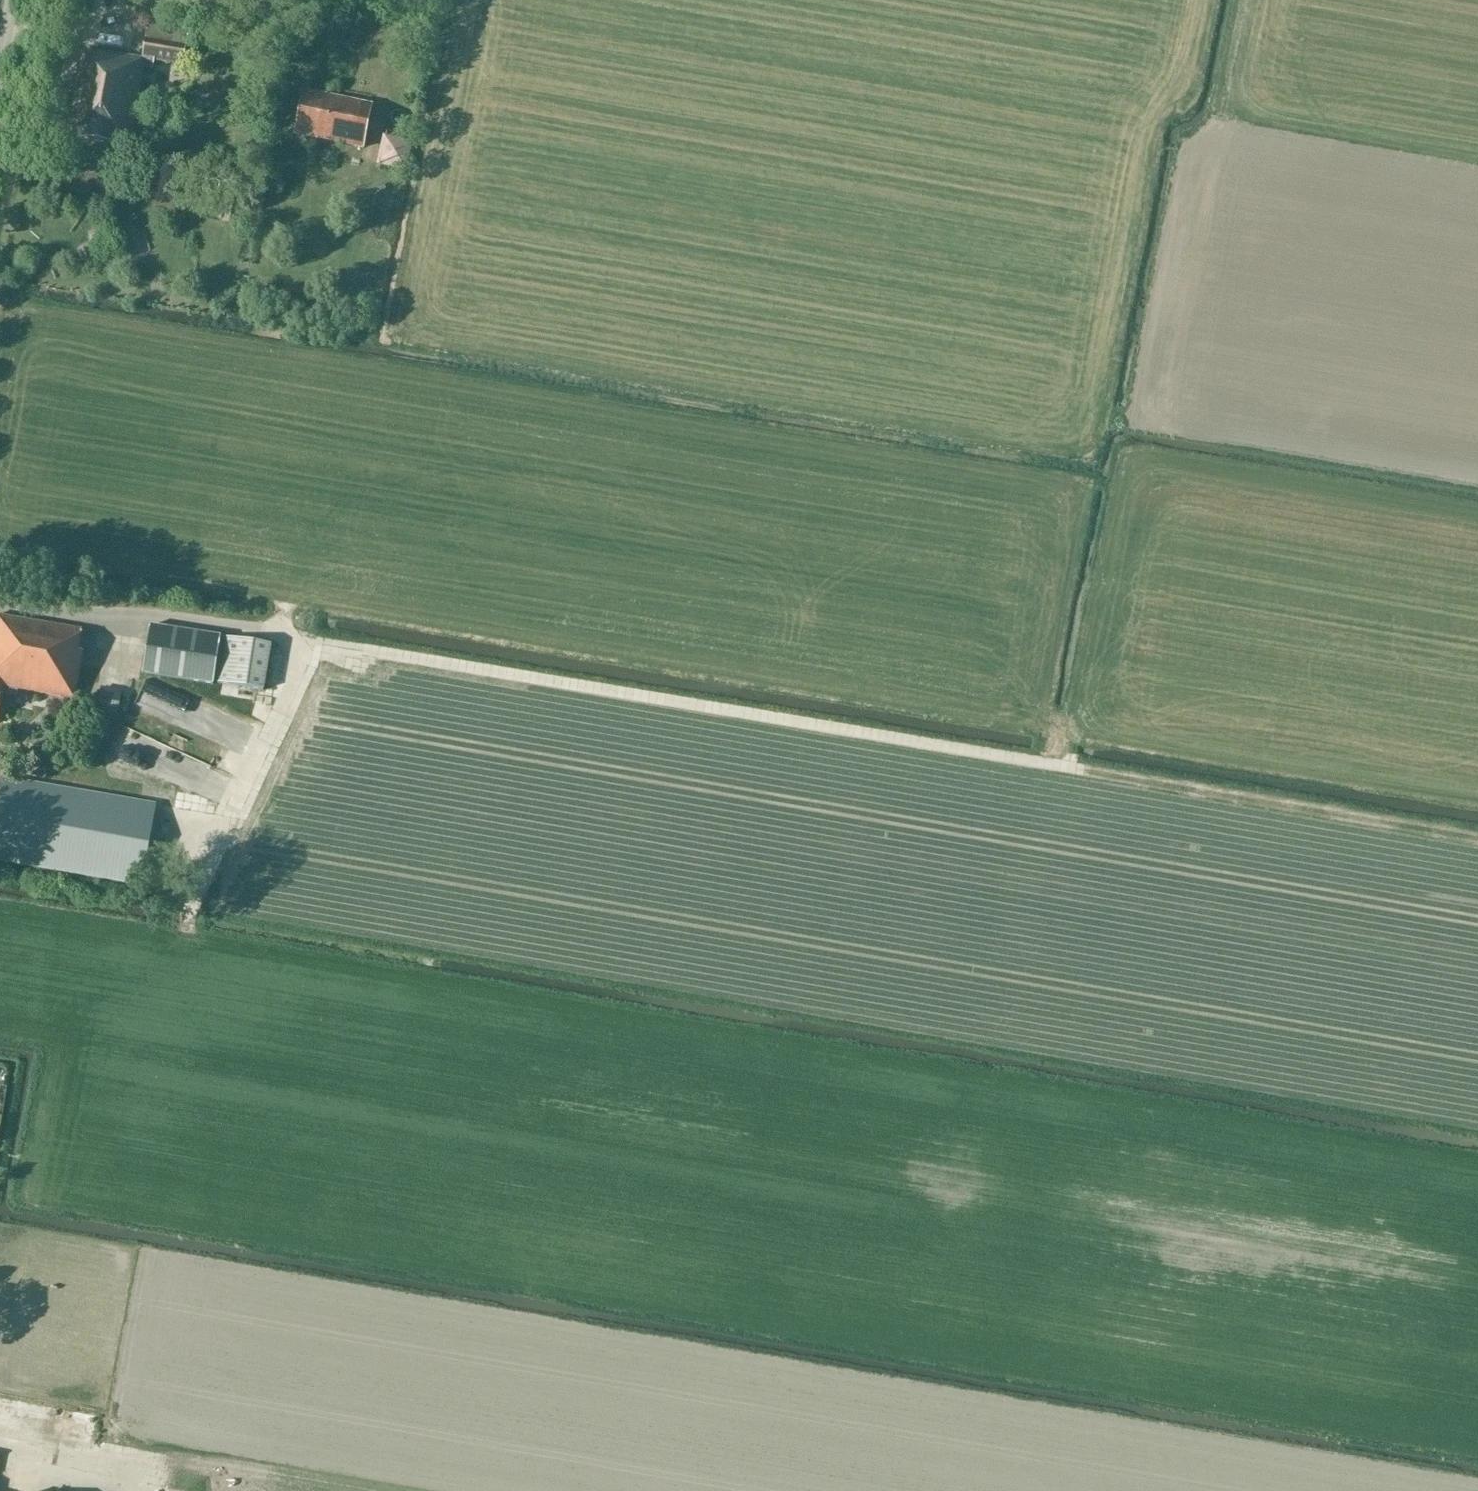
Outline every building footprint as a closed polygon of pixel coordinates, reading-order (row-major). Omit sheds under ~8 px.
[(65,137),(129,147),(142,70),(152,70),(154,62),(182,67),(189,23),(148,18),(142,59),(98,53),(96,56),(83,54),(73,112),(70,112),(65,137)] [(364,149),(368,127),(372,105),(303,92),(294,135),(364,149)] [(381,187),(413,192),(418,164),(386,158),(381,187)] [(1,693),(17,696),(17,691),(74,700),(83,654),(78,651),(81,629),(0,616),(0,699),(1,693)] [(230,636),(169,626),(149,624),(141,673),(214,684),(215,681),(262,689),(270,643),(230,637),(230,636)] [(117,717),(121,690),(101,687),(97,714),(117,717)] [(155,806),(1,779),(0,787),(0,861),(142,885),(155,806)]
